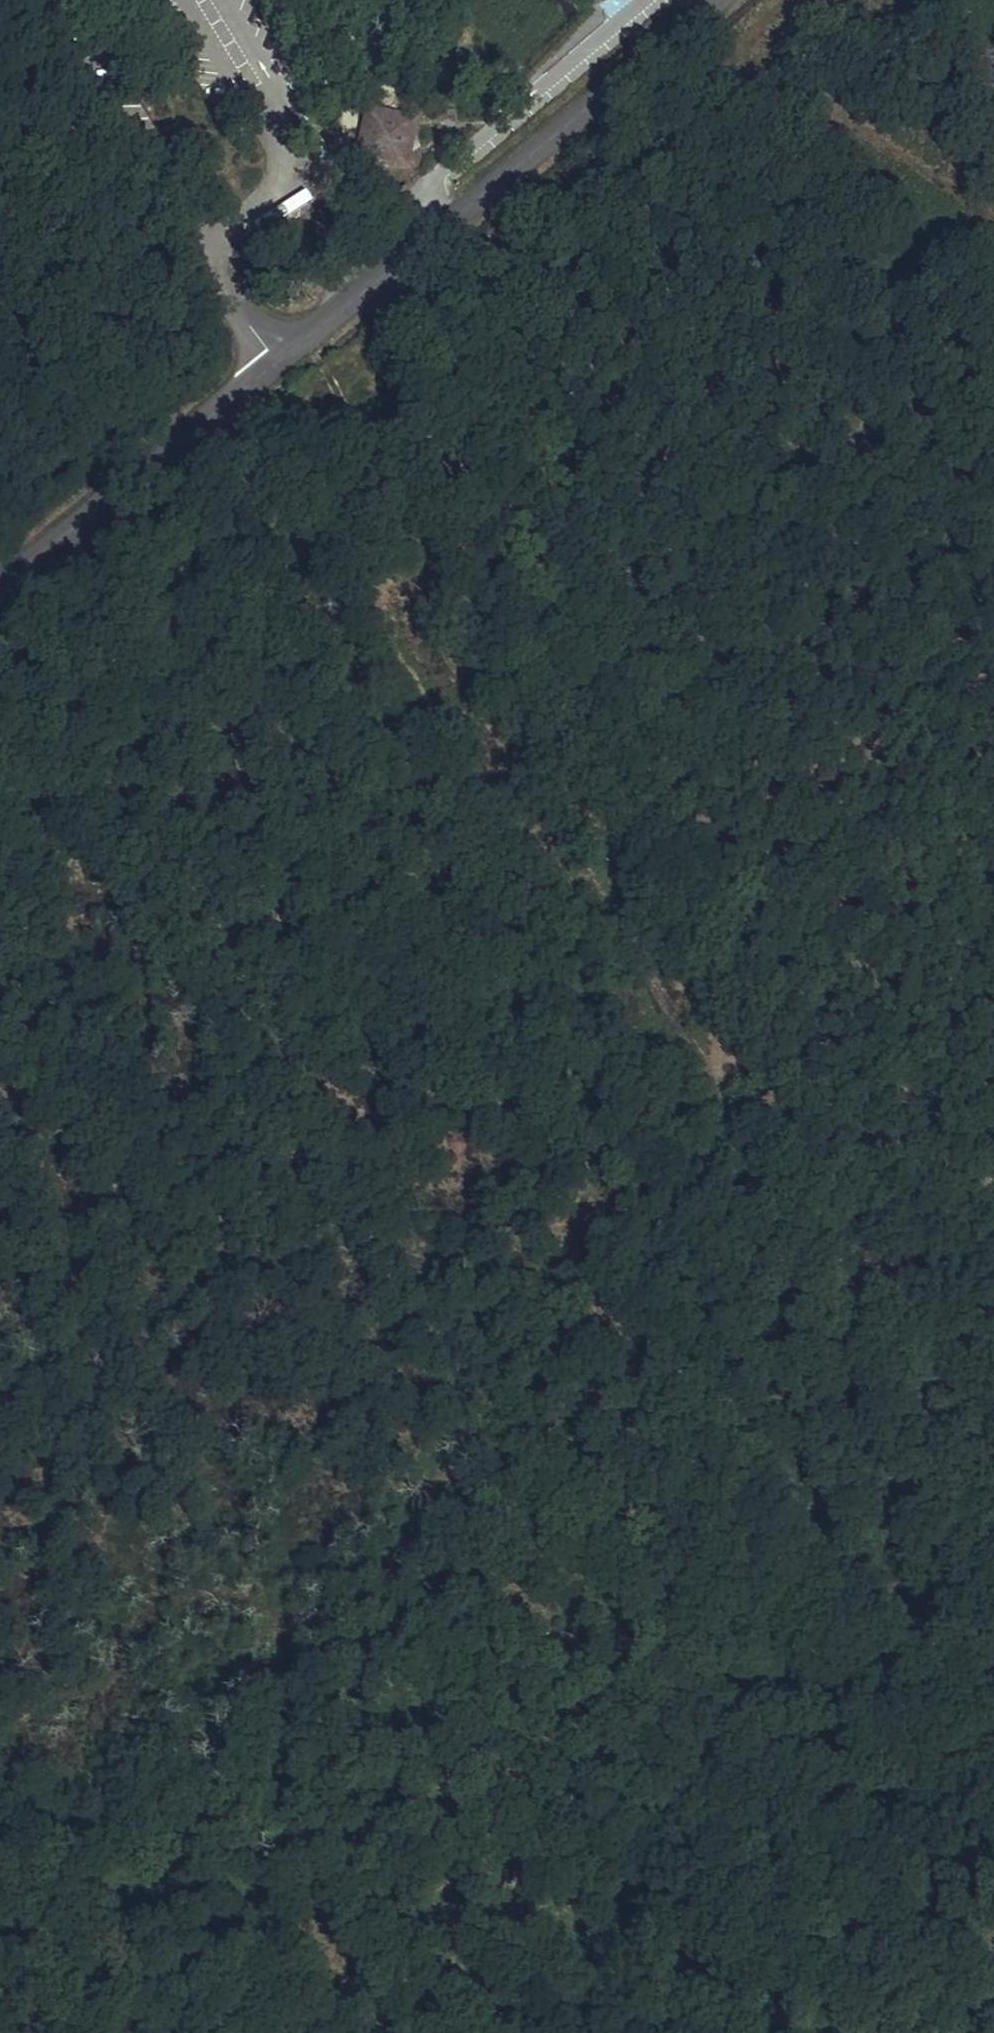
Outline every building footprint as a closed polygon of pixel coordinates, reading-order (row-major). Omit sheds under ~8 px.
[(383,168),(409,152),(390,122),(360,141),(376,167),(383,168)]
